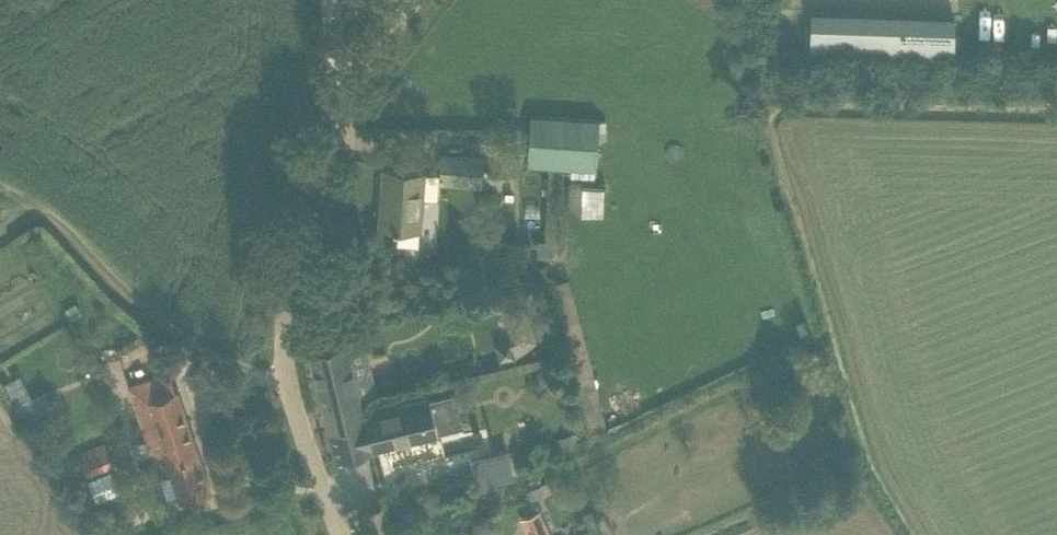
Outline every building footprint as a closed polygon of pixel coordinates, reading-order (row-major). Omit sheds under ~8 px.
[(959,58),(961,15),(815,10),(814,54),(959,58)] [(526,165),(594,170),(598,120),(529,115),(526,165)] [(437,182),(480,185),(482,157),(439,154),(437,182)] [(383,169),(379,226),(420,229),(424,171),(383,169)] [(567,184),(566,215),(581,215),(582,184),(567,184)] [(382,270),(394,285),(412,271),(400,256),(382,270)] [(515,327),(527,314),(513,302),(501,315),(515,327)] [(308,351),(335,460),(463,428),(454,394),(429,400),(428,397),(363,414),(345,342),(308,351)] [(126,386),(157,478),(169,475),(178,502),(210,492),(176,390),(175,390),(169,372),(126,386)] [(77,454),(86,476),(113,465),(104,443),(77,454)] [(89,478),(98,501),(125,490),(117,467),(89,478)] [(526,491),(530,501),(551,491),(546,481),(526,491)] [(526,534),(548,534),(536,505),(516,512),(526,534)] [(591,510),(581,515),(589,530),(598,526),(591,510)]
